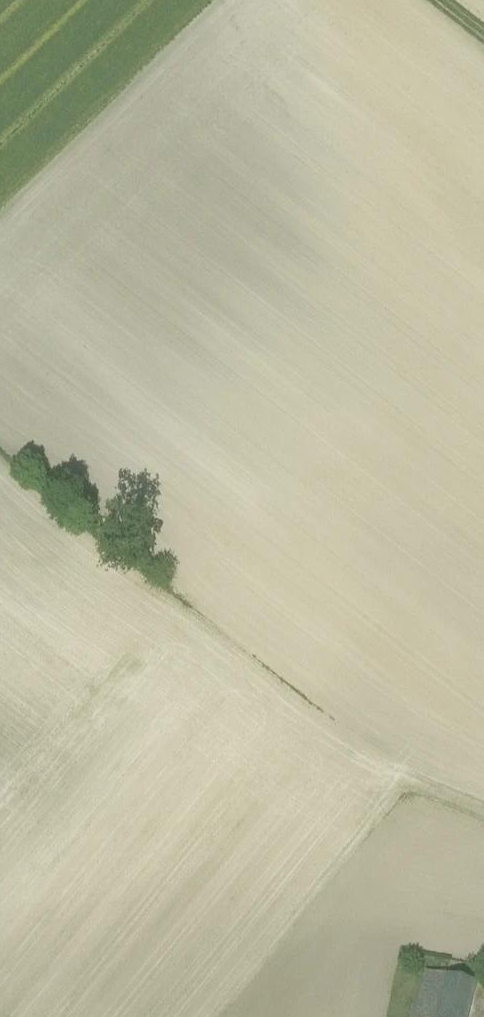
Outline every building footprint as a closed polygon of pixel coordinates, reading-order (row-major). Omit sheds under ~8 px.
[(426,972),(415,1016),(436,1016),(442,991),(445,976),(426,972)] [(474,983),(445,976),(442,991),(470,998),(474,983)] [(442,991),(436,1016),(466,1016),(470,998),(442,991)]
